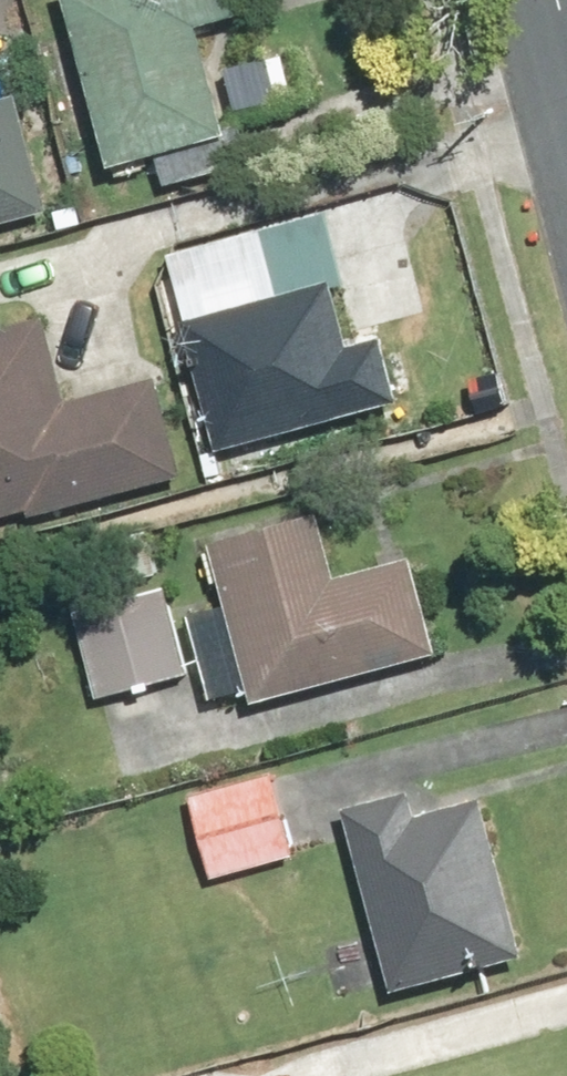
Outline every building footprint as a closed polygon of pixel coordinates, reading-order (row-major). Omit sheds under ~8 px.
[(125,181),(261,149),(228,13),(276,2),(276,0),(81,0),(125,181)] [(66,208),(34,76),(1,84),(0,78),(0,224),(66,208)] [(187,306),(222,450),(386,411),(351,267),(187,306)] [(203,470),(177,365),(81,388),(63,318),(0,333),(0,519),(203,470)] [(184,535),(229,703),(460,641),(429,528),(359,547),(344,492),(184,535)] [(177,570),(74,598),(102,700),(205,673),(177,570)] [(493,759),(358,795),(410,986),(545,950),(493,759)] [(290,760),(203,783),(229,878),(316,854),(290,760)]
